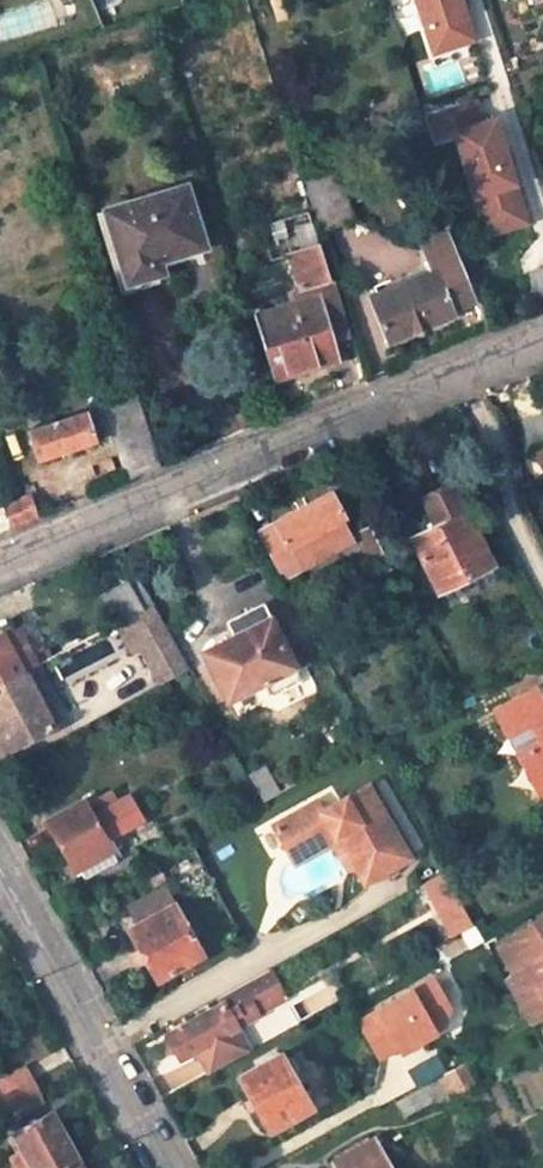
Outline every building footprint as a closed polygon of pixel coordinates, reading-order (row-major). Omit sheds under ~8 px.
[(431,52),(470,39),(458,0),(414,0),(431,52)] [(430,138),(453,131),(472,191),(512,178),(492,117),(479,122),(472,98),(422,113),(430,138)] [(316,229),(350,218),(332,159),(298,170),(316,229)] [(512,178),(472,191),(479,216),(519,203),(512,178)] [(185,183),(105,208),(127,280),(164,270),(161,260),(206,245),(185,183)] [(519,203),(479,216),(485,233),(525,220),(519,203)] [(327,277),(310,221),(295,226),(301,249),(289,252),(299,286),(327,277)] [(450,242),(447,233),(419,244),(423,253),(450,242)] [(431,271),(369,296),(387,339),(410,330),(405,320),(420,314),(424,324),(452,313),(448,306),(473,296),(450,242),(423,253),(431,271)] [(349,333),(331,276),(327,277),(299,286),(292,289),(297,303),(318,297),(331,339),(349,333)] [(331,339),(318,297),(297,303),(256,315),(275,377),(336,357),(331,339)] [(410,330),(424,324),(420,314),(405,320),(410,330)] [(94,439),(85,413),(30,430),(38,457),(94,439)] [(439,589),(492,562),(450,484),(422,498),(436,525),(411,537),(439,589)] [(330,491),(274,520),(275,522),(257,531),(281,575),(352,539),(339,517),(343,514),(330,491)] [(27,496),(1,505),(8,527),(35,515),(27,496)] [(371,526),(357,532),(379,576),(393,570),(371,526)] [(144,610),(129,583),(104,597),(118,623),(144,610)] [(158,635),(144,610),(118,623),(133,649),(158,635)] [(271,619),(203,653),(227,700),(295,666),(271,619)] [(17,624),(0,633),(0,684),(37,665),(17,624)] [(2,752),(52,727),(39,701),(52,694),(37,665),(0,684),(0,749),(2,752)] [(497,710),(511,736),(531,726),(540,741),(519,751),(542,796),(542,694),(540,688),(497,710)] [(65,720),(52,694),(39,701),(52,727),(65,720)] [(410,857),(370,782),(322,808),(317,798),(272,822),(287,851),(333,827),(345,831),(360,858),(355,860),(356,862),(366,881),(410,857)] [(84,799),(46,820),(74,870),(79,867),(85,878),(124,856),(108,829),(114,826),(118,834),(144,820),(130,795),(117,803),(110,791),(87,805),(84,799)] [(333,827),(287,851),(293,863),(333,841),(348,868),(356,862),(355,860),(360,858),(345,831),(333,827)] [(156,868),(142,876),(148,888),(163,880),(156,868)] [(444,870),(423,882),(452,936),(474,924),(444,870)] [(163,888),(129,908),(137,925),(128,930),(156,980),(203,954),(174,903),(172,905),(163,888)] [(497,947),(514,976),(505,980),(529,1023),(542,1015),(542,922),(497,947)] [(228,1042),(247,1031),(242,1022),(286,997),(270,967),(220,996),(223,1002),(167,1034),(180,1057),(196,1048),(209,1072),(236,1057),(228,1042)] [(449,1006),(433,978),(377,1009),(378,1011),(357,1023),(377,1058),(398,1046),(401,1051),(435,1031),(434,1030),(444,1024),(449,1006)] [(255,1046),(247,1031),(228,1042),(236,1057),(255,1046)] [(310,1104),(282,1054),(241,1076),(267,1124),(310,1104)] [(25,1065),(0,1079),(0,1083),(6,1095),(34,1080),(25,1065)] [(6,1095),(13,1105),(40,1090),(34,1080),(6,1095)] [(13,1105),(17,1113),(45,1098),(40,1090),(13,1105)] [(52,1113),(12,1135),(21,1151),(9,1157),(15,1167),(28,1167),(31,1166),(32,1167),(64,1167),(79,1160),(52,1113)] [(334,1163),(337,1167),(391,1167),(375,1140),(334,1163)]
